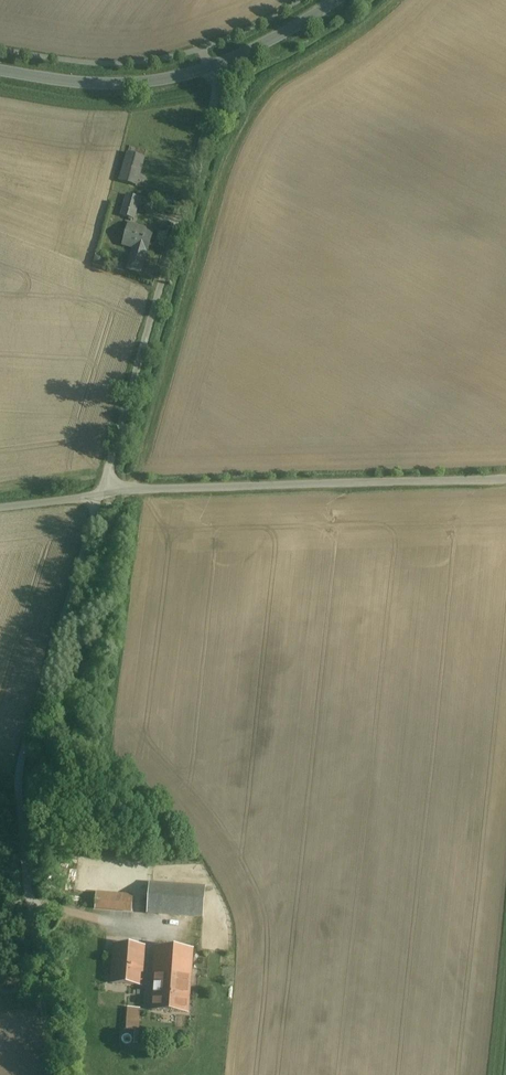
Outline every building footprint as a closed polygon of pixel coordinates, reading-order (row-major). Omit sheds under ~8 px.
[(144,157),(128,152),(119,181),(136,186),(144,157)] [(139,198),(127,195),(121,216),(133,219),(139,198)] [(153,232),(128,224),(123,242),(134,245),(128,269),(140,272),(146,251),(147,252),(153,232)] [(205,888),(150,885),(148,913),(203,917),(205,888)] [(131,911),(132,893),(95,892),(94,910),(131,911)] [(143,946),(115,944),(112,983),(141,985),(143,946)] [(156,947),(154,985),(170,987),(171,983),(189,984),(191,949),(156,947)] [(154,985),(152,1011),(187,1013),(189,984),(171,983),(170,987),(154,985)] [(135,1042),(141,1042),(141,1007),(125,1007),(125,1030),(135,1030),(135,1042)]
